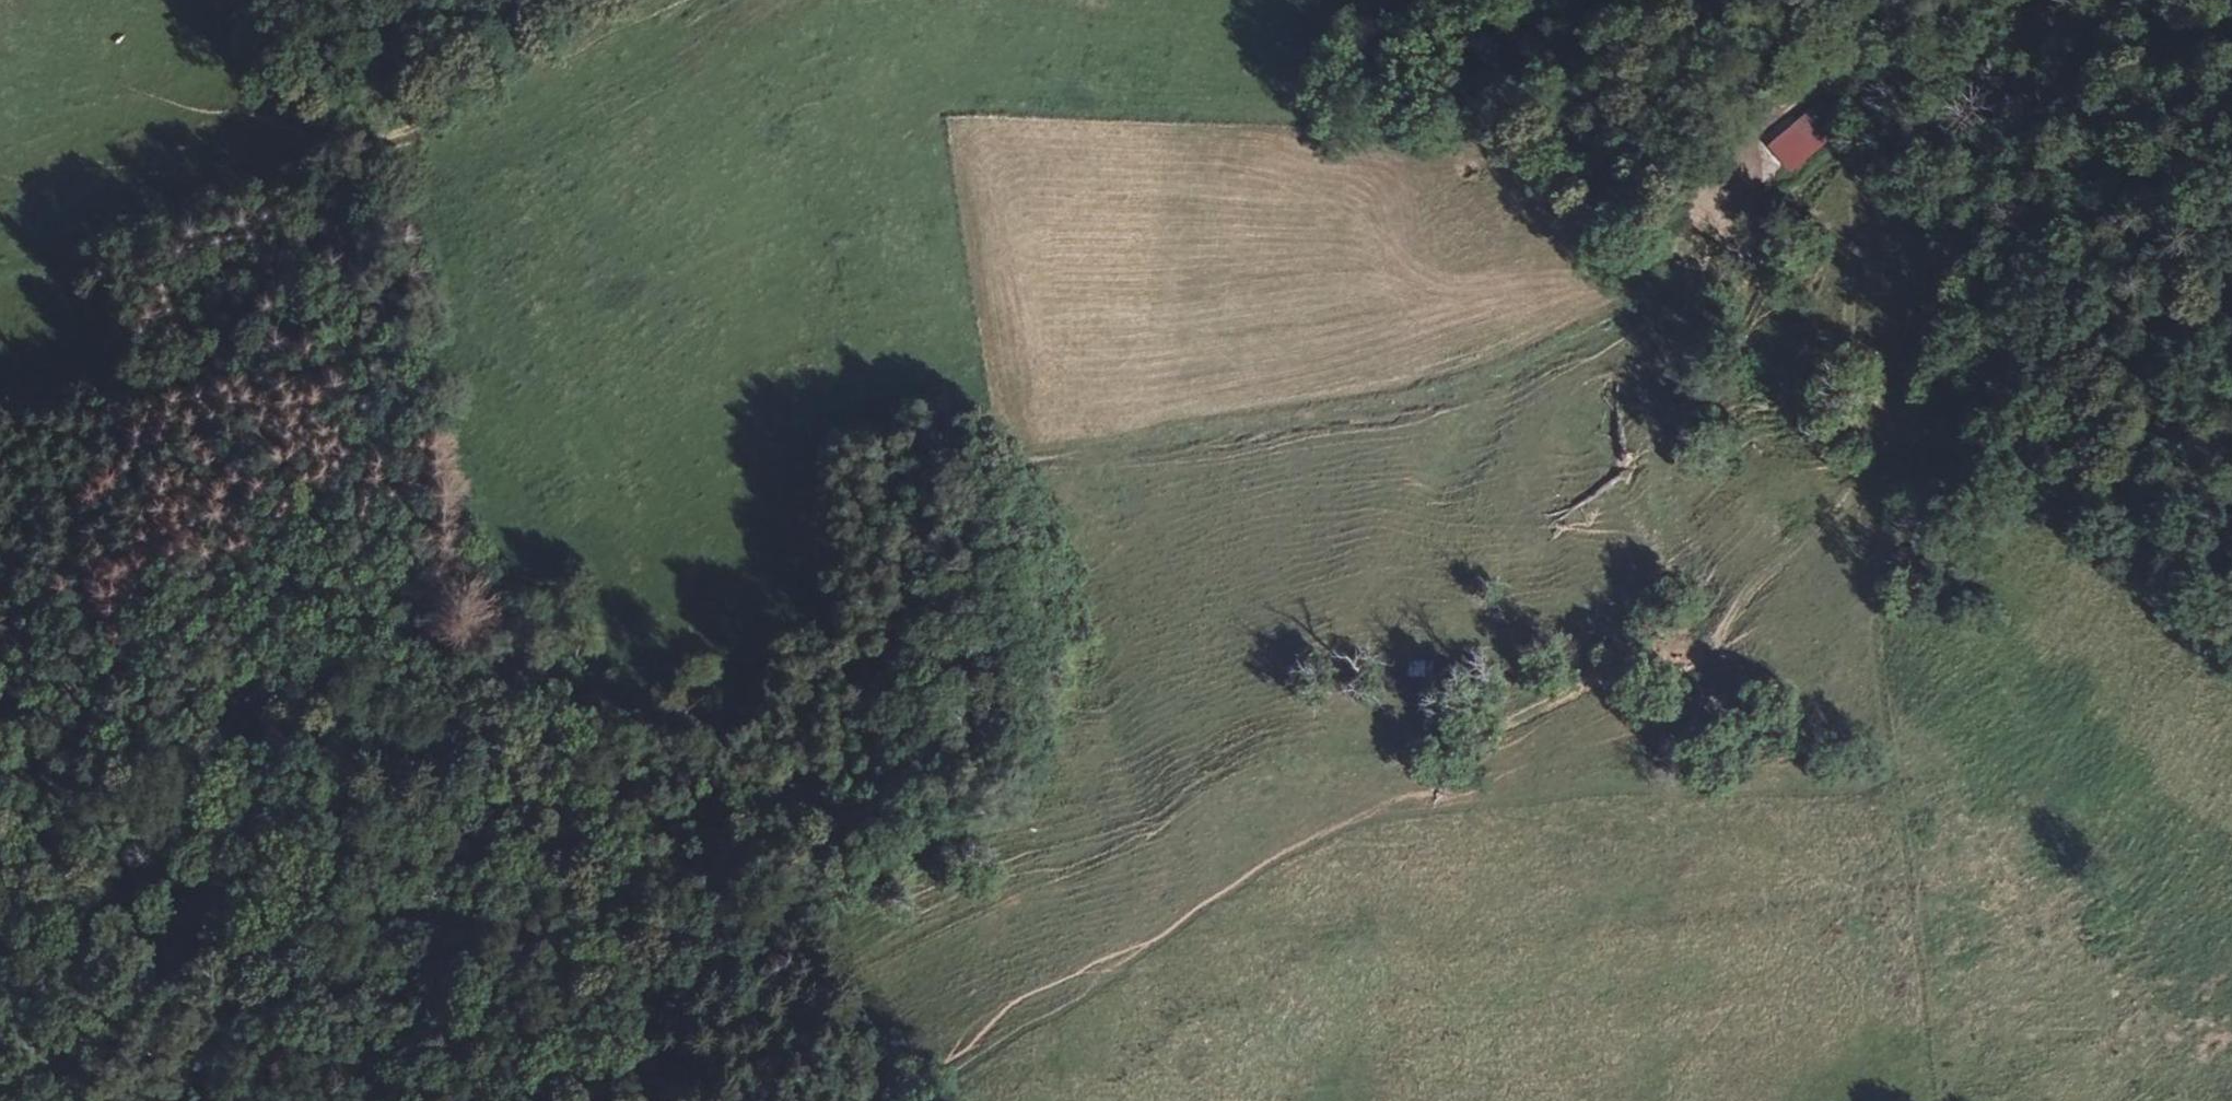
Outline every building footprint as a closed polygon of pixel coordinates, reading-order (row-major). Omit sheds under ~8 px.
[(1766,142),(1788,172),(1846,128),(1824,98),(1766,142)] [(1426,677),(1427,660),(1408,660),(1408,676),(1426,677)]
